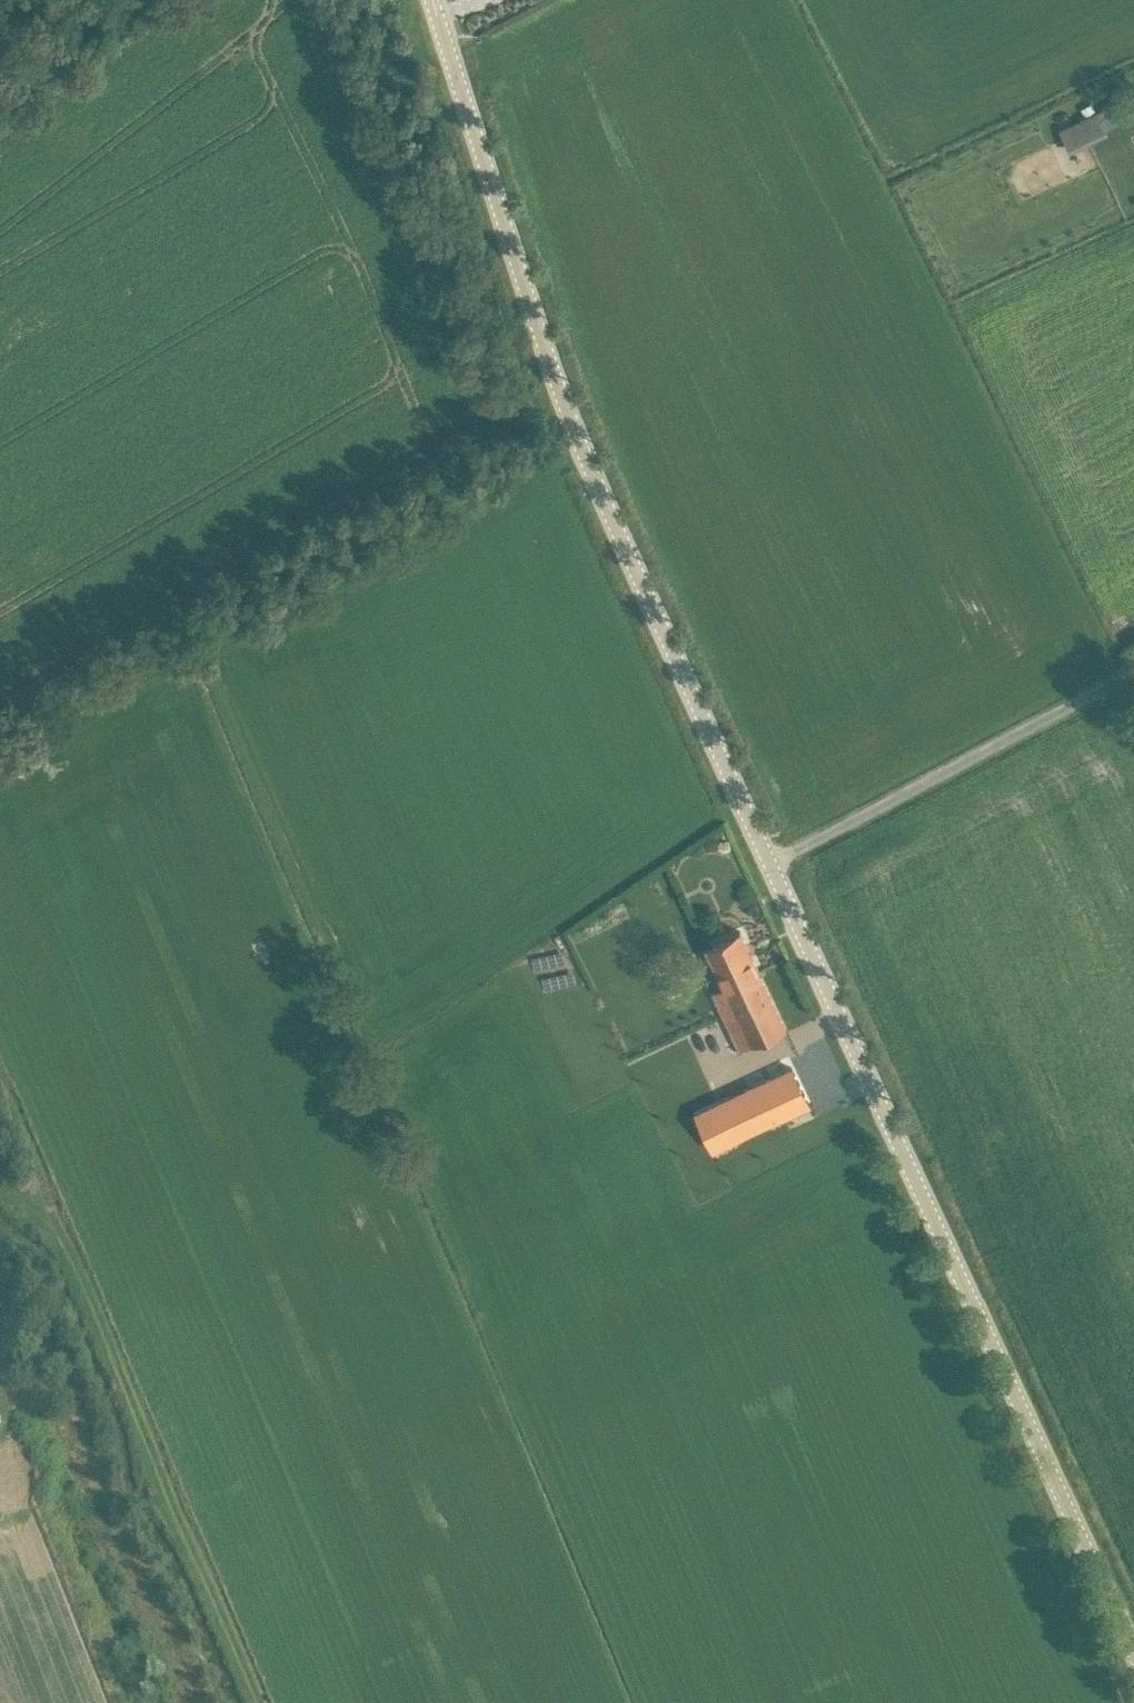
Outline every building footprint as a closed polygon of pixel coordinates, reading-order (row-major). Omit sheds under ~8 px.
[(1086,115),(1096,110),(1092,102),(1082,107),(1086,115)] [(1115,121),(1109,104),(1098,108),(1105,125),(1115,121)] [(707,946),(722,977),(709,982),(740,1048),(787,1026),(741,929),(707,946)] [(796,1071),(696,1114),(712,1149),(813,1103),(796,1071)]
